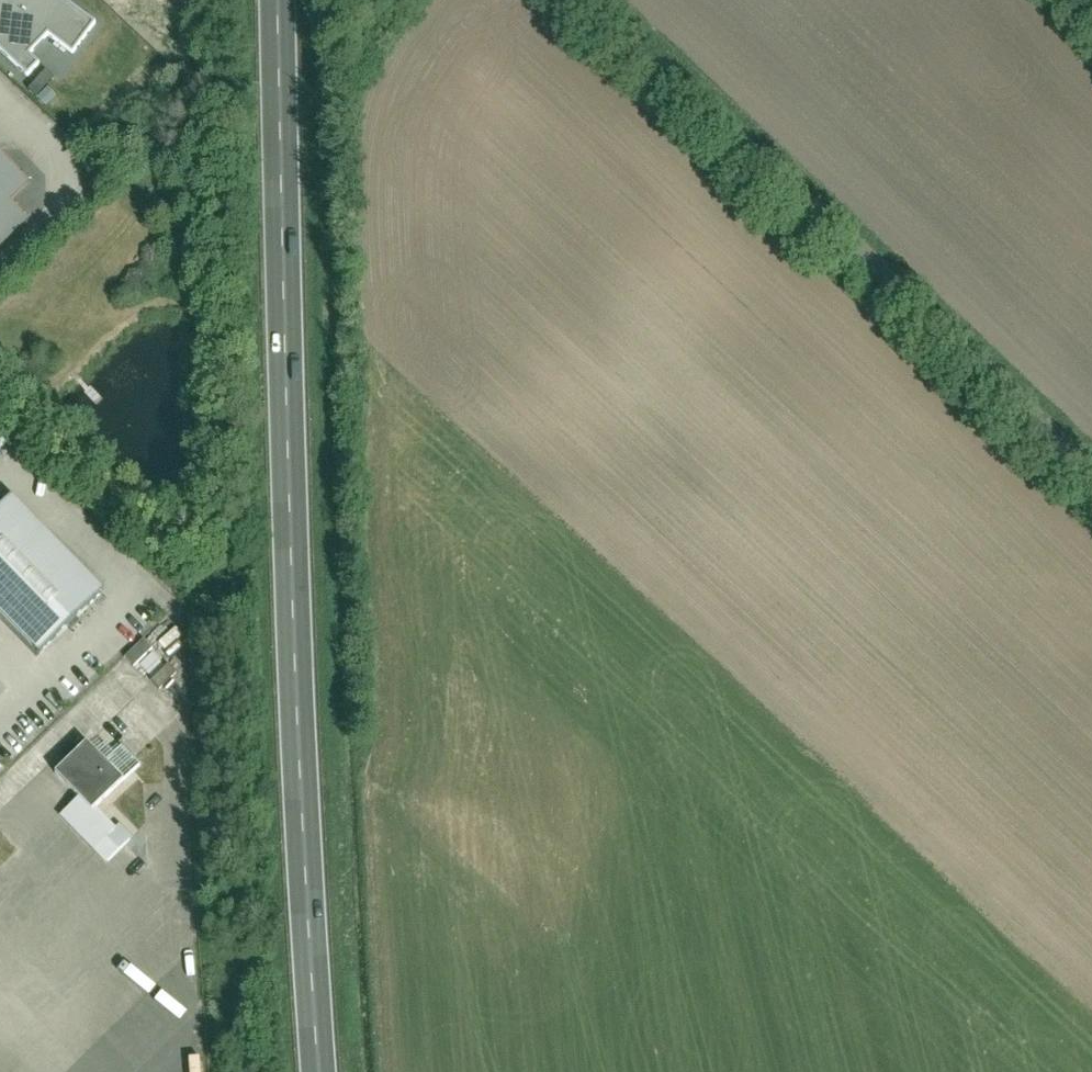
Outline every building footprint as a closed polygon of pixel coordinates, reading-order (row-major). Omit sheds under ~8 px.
[(25,78),(39,65),(28,54),(48,34),(73,53),(95,23),(63,0),(0,0),(0,52),(25,78)] [(34,214),(16,196),(31,182),(0,151),(0,249),(34,214)] [(11,499),(0,509),(0,612),(39,652),(102,591),(11,499)] [(149,634),(126,657),(150,681),(173,659),(149,634)] [(87,742),(55,774),(92,812),(139,765),(122,748),(106,762),(87,742)]
